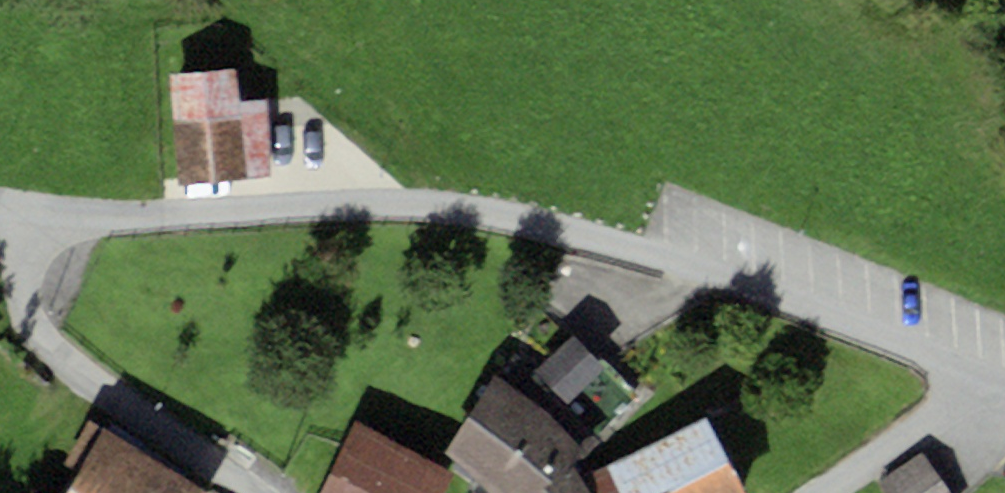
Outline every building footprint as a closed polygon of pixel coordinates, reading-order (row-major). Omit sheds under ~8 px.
[(239,69),(173,75),(182,184),(276,175),(269,99),(242,102),(239,69)] [(499,372),(448,450),(495,492),(589,492),(571,469),(653,394),(569,332),(524,392),(499,372)] [(590,475),(598,492),(746,492),(711,418),(590,475)] [(357,425),(324,492),(450,492),(459,475),(357,425)] [(106,435),(73,492),(201,492),(204,489),(106,435)] [(879,483),(885,492),(950,492),(924,453),(879,483)]
